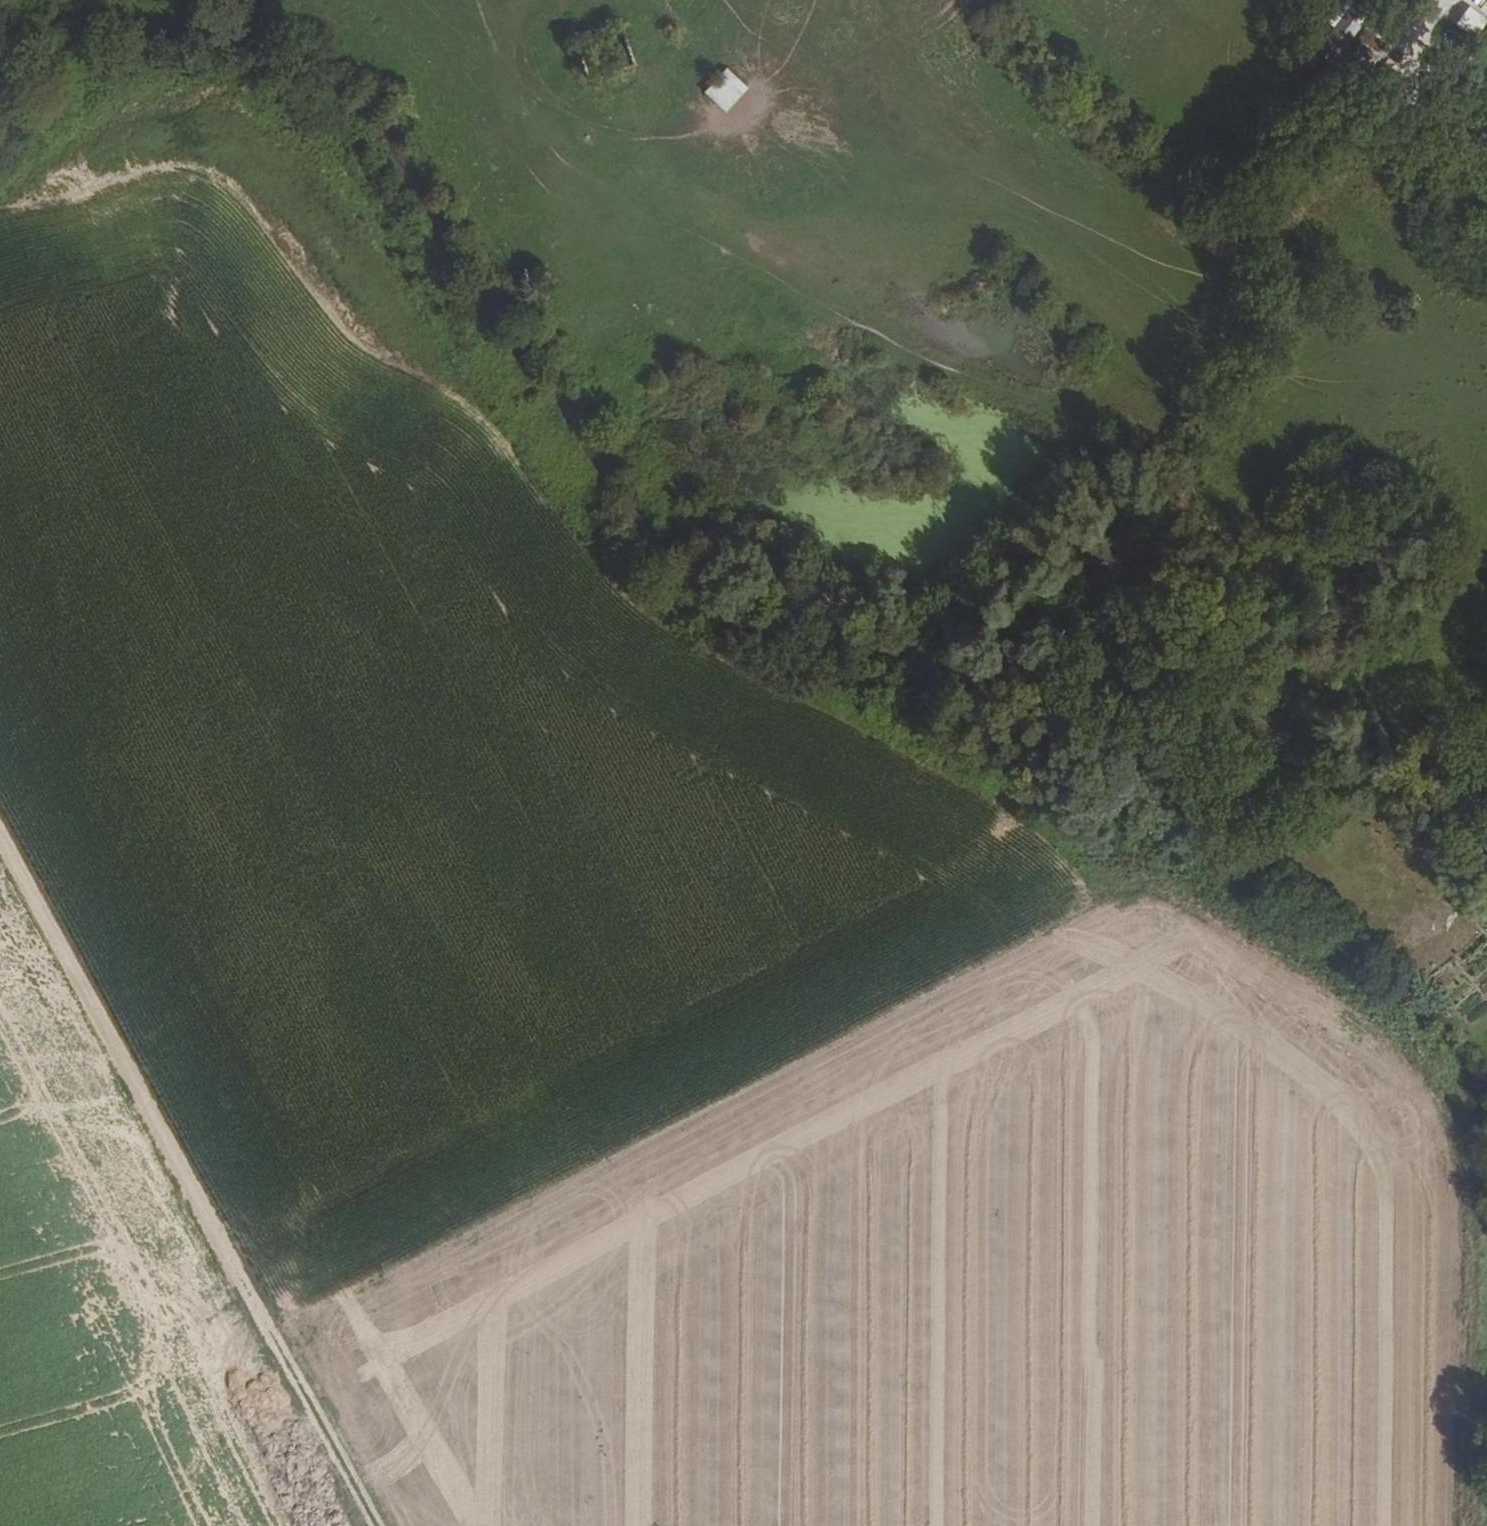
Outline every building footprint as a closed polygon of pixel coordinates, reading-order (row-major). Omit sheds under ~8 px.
[(1337,22),(1350,35),(1367,17),(1354,5),(1337,22)] [(1455,25),(1474,40),(1486,24),(1486,21),(1469,7),(1455,25)] [(726,113),(748,88),(725,68),(703,93),(726,113)]
